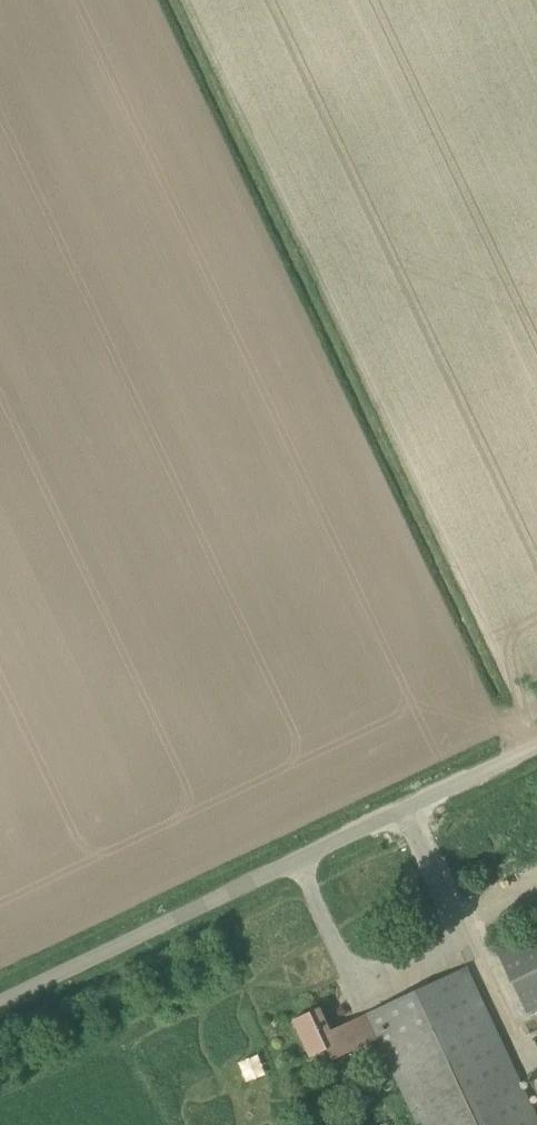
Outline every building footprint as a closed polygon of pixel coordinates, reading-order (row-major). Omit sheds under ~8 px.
[(536,1010),(536,934),(499,952),(528,1014),(536,1010)] [(380,1038),(420,1124),(536,1124),(536,1120),(466,968),(368,1013),(380,1038)] [(331,1030),(321,1007),(294,1020),(311,1056),(328,1048),(333,1060),(364,1046),(352,1021),(331,1030)]
